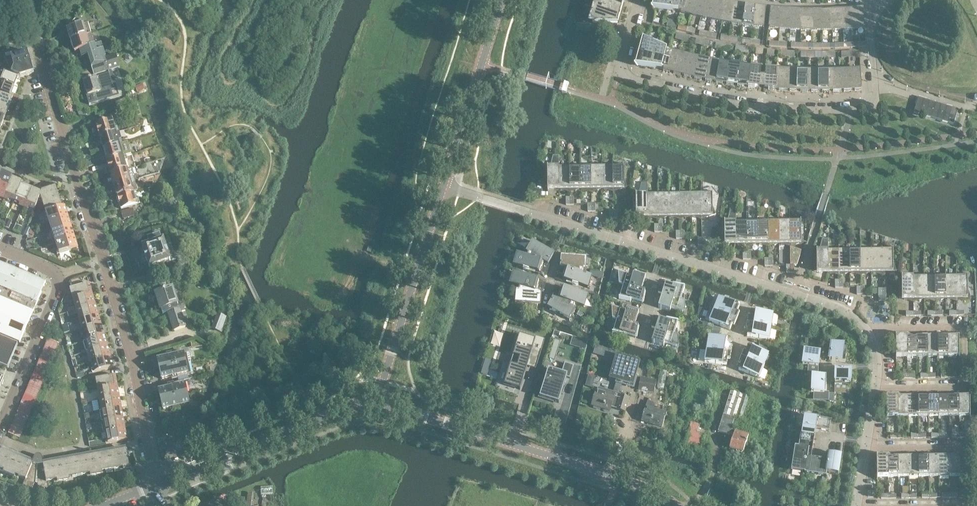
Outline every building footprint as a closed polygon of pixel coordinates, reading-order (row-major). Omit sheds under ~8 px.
[(620,0),(596,0),(595,4),(598,4),(597,6),(621,13),(624,2),(620,0)] [(658,8),(657,8),(656,8),(655,9),(658,9),(668,10),(670,0),(660,0),(658,8)] [(684,0),(670,0),(668,10),(680,12),(684,0)] [(694,0),(684,0),(680,12),(681,12),(691,15),(694,0)] [(705,0),(694,0),(691,15),(701,17),(705,0)] [(715,0),(705,0),(701,17),(711,19),(715,0)] [(725,2),(716,0),(715,0),(711,19),(722,21),(725,2)] [(732,23),(735,4),(725,2),(722,21),(732,23)] [(743,25),(745,5),(735,4),(732,23),(743,25)] [(753,26),(756,7),(745,5),(743,25),(753,26)] [(618,23),(621,13),(597,6),(597,7),(594,7),(591,17),(594,17),(592,23),(610,23),(618,23)] [(764,28),(766,9),(767,9),(767,8),(756,7),(753,26),(763,27),(763,28),(764,28)] [(779,29),(781,9),(770,8),(770,9),(768,28),(770,28),(779,29)] [(790,30),(791,10),(781,9),(779,29),(790,30)] [(865,29),(863,9),(852,10),(854,30),(865,29)] [(800,30),(801,10),(791,10),(790,30),(800,30)] [(811,30),(811,11),(801,10),(800,30),(811,30)] [(832,30),(832,10),(822,11),(822,31),(832,30)] [(843,30),(842,10),(832,10),(832,30),(843,30)] [(854,30),(852,10),(842,10),(843,30),(854,30)] [(822,31),(822,11),(811,11),(811,30),(822,31)] [(91,35),(88,23),(83,25),(69,29),(70,31),(69,33),(70,35),(71,37),(72,40),(91,35)] [(95,46),(91,35),(72,40),(74,44),(73,46),(74,48),(75,49),(76,51),(83,49),(85,57),(88,56),(102,51),(103,50),(102,44),(95,46)] [(654,56),(657,45),(648,41),(646,40),(646,41),(647,42),(641,66),(640,66),(639,66),(639,67),(641,67),(653,68),(656,57),(654,56)] [(664,70),(669,50),(657,45),(654,56),(656,57),(653,68),(664,70)] [(109,71),(105,58),(106,58),(103,50),(102,51),(88,56),(94,75),(109,71)] [(674,72),(679,53),(669,50),(664,70),(663,71),(670,72),(670,71),(674,72)] [(34,73),(28,52),(6,58),(10,73),(11,74),(21,78),(34,73)] [(685,75),(689,55),(679,53),(674,72),(674,74),(680,75),(680,74),(685,75)] [(115,55),(106,58),(105,58),(109,71),(119,68),(115,55)] [(695,77),(699,58),(689,55),(685,75),(684,76),(691,78),(691,76),(695,77)] [(706,80),(709,60),(699,58),(695,77),(695,79),(701,80),(701,79),(706,80)] [(716,81),(720,62),(709,60),(706,80),(706,81),(712,82),(712,81),(716,81)] [(727,83),(730,64),(720,62),(716,81),(716,83),(722,84),(723,83),(727,83)] [(738,85),(740,65),(730,64),(727,83),(727,85),(733,86),(733,84),(738,85)] [(748,86),(751,66),(740,65),(738,85),(738,86),(744,87),(744,86),(748,86)] [(759,88),(761,68),(762,68),(751,66),(748,86),(748,88),(755,88),(755,87),(758,88),(759,88)] [(775,90),(775,89),(776,69),(765,68),(765,69),(766,69),(764,88),(765,88),(769,88),(768,90),(775,90)] [(786,90),(787,70),(776,69),(775,89),(779,89),(779,91),(786,91),(786,90)] [(862,89),(860,70),(861,70),(861,69),(849,70),(850,90),(855,90),(855,91),(861,90),(861,89),(862,89)] [(21,78),(11,74),(10,73),(2,70),(0,76),(0,81),(14,87),(17,80),(19,81),(21,78)] [(796,90),(797,70),(787,70),(786,90),(790,90),(790,91),(796,91),(796,90)] [(807,92),(807,91),(808,70),(797,70),(796,90),(801,90),(801,92),(807,92)] [(818,91),(818,71),(808,70),(807,91),(812,91),(812,92),(818,92),(818,91)] [(829,92),(829,91),(828,70),(818,71),(818,91),(823,91),(822,92),(829,92)] [(840,90),(839,70),(828,70),(829,91),(833,91),(833,92),(840,92),(840,90)] [(850,91),(850,90),(849,70),(839,70),(840,90),(844,90),(844,91),(850,91)] [(105,79),(102,75),(97,78),(98,83),(105,79)] [(98,83),(97,78),(96,77),(84,81),(88,96),(101,92),(98,83)] [(14,87),(0,81),(0,93),(13,98),(14,95),(11,94),(14,87)] [(13,98),(0,93),(0,104),(9,108),(13,98)] [(954,125),(958,110),(918,98),(914,113),(954,125)] [(9,108),(0,104),(0,116),(5,118),(9,108)] [(119,132),(118,127),(115,128),(113,120),(97,125),(97,127),(97,129),(97,131),(99,132),(100,138),(117,132),(119,132)] [(123,144),(121,139),(119,140),(117,132),(100,138),(101,139),(100,141),(101,143),(102,145),(104,149),(123,144)] [(128,155),(125,148),(124,148),(123,144),(104,149),(105,152),(104,154),(105,156),(106,157),(107,161),(126,156),(128,155)] [(128,169),(125,161),(128,160),(126,156),(107,161),(109,167),(109,169),(109,171),(111,172),(111,174),(128,169)] [(559,190),(559,168),(559,156),(553,156),(550,168),(547,168),(547,176),(545,185),(548,186),(548,189),(558,189),(559,190)] [(591,193),(591,167),(580,168),(581,189),(591,193)] [(602,189),(602,167),(591,167),(591,193),(602,189)] [(613,192),(613,167),(602,167),(602,189),(613,192)] [(627,188),(624,178),(624,167),(613,167),(613,192),(627,188)] [(570,168),(559,168),(559,190),(570,193),(570,168)] [(581,189),(580,168),(570,168),(570,193),(581,189)] [(135,179),(133,175),(130,176),(128,169),(111,174),(112,176),(111,177),(112,182),(113,182),(114,185),(135,179)] [(12,178),(2,174),(0,179),(0,197),(4,198),(12,178)] [(14,200),(22,182),(12,178),(4,198),(8,200),(9,198),(14,200)] [(102,184),(100,178),(94,180),(95,186),(102,184)] [(134,192),(132,185),(136,184),(135,179),(114,185),(115,189),(114,189),(116,196),(117,195),(118,197),(134,192)] [(23,207),(31,189),(24,186),(25,183),(22,182),(14,200),(20,202),(19,205),(23,207)] [(648,217),(647,195),(648,195),(647,183),(641,183),(638,195),(636,195),(636,203),(633,213),(636,213),(636,217),(647,217),(648,217)] [(63,207),(56,186),(42,191),(39,200),(41,201),(45,212),(63,207)] [(35,209),(39,200),(42,191),(39,189),(38,191),(31,189),(23,207),(28,209),(29,206),(35,209)] [(140,204),(139,199),(137,200),(134,192),(118,197),(117,199),(118,203),(120,204),(121,209),(140,204)] [(716,215),(713,206),(713,194),(701,195),(702,220),(716,215)] [(658,220),(658,195),(648,195),(647,195),(648,217),(658,220)] [(669,217),(669,195),(658,195),(658,220),(669,217)] [(680,220),(680,195),(669,195),(669,217),(680,220)] [(691,216),(690,195),(680,195),(680,220),(691,216)] [(702,220),(701,195),(690,195),(691,216),(702,220)] [(63,207),(45,212),(44,213),(45,216),(46,216),(49,223),(69,217),(65,206),(63,207)] [(135,215),(133,209),(121,212),(123,219),(135,215)] [(736,244),(736,223),(736,210),(730,211),(727,223),(724,223),(724,231),(722,240),(725,241),(725,244),(735,244),(736,244)] [(72,227),(69,217),(49,223),(51,230),(49,230),(50,234),(72,227)] [(747,248),(747,222),(736,223),(736,244),(747,248)] [(758,244),(757,222),(747,222),(747,248),(758,244)] [(768,247),(768,222),(757,222),(758,244),(768,247)] [(779,244),(779,222),(768,222),(768,247),(779,244)] [(790,247),(790,222),(779,222),(779,244),(790,247)] [(804,242),(801,233),(801,222),(790,222),(790,247),(804,242)] [(75,237),(72,227),(50,234),(52,237),(53,237),(55,244),(75,237)] [(171,262),(164,240),(162,241),(160,234),(147,238),(150,245),(143,247),(145,254),(144,254),(147,262),(147,261),(150,269),(171,262)] [(78,248),(75,237),(55,244),(58,250),(56,251),(57,255),(78,248)] [(828,273),(828,251),(828,239),(822,239),(819,251),(817,251),(817,259),(814,269),(817,269),(817,273),(827,273),(828,273)] [(554,254),(552,253),(541,248),(542,246),(532,241),(526,253),(528,254),(527,256),(541,262),(542,262),(543,263),(549,265),(554,254)] [(896,271),(893,262),(893,250),(882,251),(882,276),(896,271)] [(839,251),(828,251),(828,273),(839,276),(839,251)] [(850,273),(849,251),(839,251),(839,276),(850,273)] [(861,276),(860,251),(849,251),(850,273),(861,276)] [(871,272),(871,251),(860,251),(861,276),(871,272)] [(882,276),(882,251),(871,251),(871,272),(882,276)] [(539,274),(543,263),(542,262),(541,262),(527,256),(527,257),(519,254),(515,267),(539,274)] [(585,271),(587,259),(576,257),(576,259),(564,257),(562,256),(560,269),(566,270),(567,270),(568,270),(582,274),(583,271),(585,271)] [(23,272),(0,262),(0,286),(2,287),(7,289),(14,292),(23,272)] [(587,288),(590,279),(590,276),(582,274),(568,270),(567,270),(566,270),(563,282),(587,288)] [(46,282),(23,272),(14,292),(7,289),(6,292),(1,290),(2,287),(0,286),(0,298),(33,312),(37,302),(46,282)] [(536,292),(539,280),(515,273),(512,286),(520,288),(534,292),(535,292),(536,292)] [(641,291),(645,279),(634,275),(633,276),(634,276),(633,278),(618,273),(619,285),(623,286),(641,292),(641,291)] [(924,299),(924,277),(913,278),(913,303),(924,299)] [(935,302),(935,277),(924,277),(924,299),(935,302)] [(946,299),(945,277),(935,277),(935,302),(946,299)] [(957,302),(956,277),(945,277),(946,299),(957,302)] [(971,297),(968,288),(968,277),(956,277),(957,302),(971,297)] [(913,303),(913,278),(902,278),(902,289),(899,298),(913,303)] [(81,286),(79,279),(71,281),(74,288),(81,286)] [(81,286),(74,288),(68,290),(70,294),(72,293),(74,300),(93,294),(90,284),(81,286)] [(681,300),(684,288),(685,288),(673,285),(673,287),(661,284),(658,295),(659,295),(662,295),(662,296),(681,300)] [(643,303),(645,292),(644,292),(641,291),(641,292),(623,286),(619,298),(619,299),(631,302),(631,300),(643,303)] [(179,310),(177,304),(178,304),(173,288),(156,294),(161,310),(162,309),(163,314),(168,312),(174,331),(186,327),(180,310),(179,310)] [(542,293),(536,292),(535,292),(534,292),(520,288),(519,291),(517,291),(515,303),(526,305),(526,303),(538,305),(540,306),(542,293)] [(583,308),(587,295),(563,288),(559,299),(560,300),(561,300),(575,306),(575,305),(583,308)] [(96,305),(93,294),(74,300),(76,307),(73,307),(75,311),(96,305)] [(684,313),(687,302),(681,301),(681,300),(662,296),(659,309),(670,311),(671,311),(670,311),(671,309),(684,313)] [(574,308),(575,306),(561,300),(560,300),(559,299),(553,297),(548,308),(550,309),(561,314),(560,316),(570,320),(576,309),(574,308)] [(0,298),(0,334),(20,342),(33,312),(0,298)] [(737,312),(740,307),(719,298),(714,310),(737,319),(740,313),(737,312)] [(99,315),(96,305),(75,311),(76,314),(78,314),(80,321),(99,315)] [(635,326),(639,313),(627,310),(627,311),(626,312),(612,308),(612,320),(616,321),(617,321),(635,326)] [(734,326),(737,319),(714,310),(709,322),(730,330),(732,325),(734,326)] [(771,327),(773,315),(751,311),(750,317),(748,316),(747,323),(771,327)] [(212,316),(206,314),(198,334),(205,337),(212,316)] [(220,332),(226,317),(217,314),(212,329),(220,332)] [(102,326),(99,315),(80,321),(82,327),(80,328),(81,332),(102,326)] [(674,335),(678,323),(667,320),(666,322),(655,318),(652,330),(653,330),(653,329),(656,330),(674,335)] [(636,338),(639,326),(638,326),(638,327),(635,326),(617,321),(616,321),(613,333),(612,333),(612,334),(624,336),(625,334),(636,338)] [(769,340),(771,327),(747,323),(746,330),(748,330),(747,336),(769,340)] [(105,336),(102,326),(81,332),(82,335),(84,334),(86,341),(105,336)] [(677,347),(680,337),(674,335),(656,330),(652,343),(664,346),(664,345),(664,344),(677,347)] [(948,356),(948,332),(938,336),(938,357),(948,356)] [(960,356),(959,342),(959,336),(948,332),(948,356),(960,356)] [(907,357),(907,333),(893,338),(896,347),(896,357),(907,357)] [(918,357),(917,336),(907,333),(907,357),(918,357)] [(928,357),(927,333),(917,336),(918,357),(928,357)] [(938,357),(938,336),(927,333),(928,357),(938,357)] [(108,346),(105,336),(86,341),(88,348),(86,349),(87,352),(108,346)] [(730,346),(731,340),(709,337),(707,349),(731,353),(732,347),(730,346)] [(15,344),(0,338),(0,366),(5,368),(8,370),(18,346),(15,344)] [(57,349),(59,344),(48,339),(46,345),(57,349)] [(55,355),(57,349),(46,345),(44,350),(55,355)] [(845,363),(847,347),(831,345),(829,360),(845,363)] [(111,357),(108,346),(87,352),(88,356),(90,355),(92,362),(111,357)] [(764,366),(769,355),(748,346),(746,352),(744,351),(741,357),(764,366)] [(520,390),(527,367),(526,367),(528,363),(537,366),(542,350),(533,348),(531,351),(516,347),(504,385),(520,390)] [(730,360),(731,353),(707,349),(705,362),(727,366),(728,360),(730,360)] [(818,367),(820,353),(821,351),(805,349),(802,365),(818,367)] [(52,360),(55,355),(44,350),(41,356),(52,360)] [(186,364),(184,354),(158,359),(160,369),(186,364)] [(633,387),(640,363),(616,355),(609,380),(633,387)] [(50,366),(52,360),(41,356),(39,361),(50,366)] [(114,367),(111,357),(92,362),(94,369),(92,370),(93,374),(114,367)] [(759,378),(764,366),(741,357),(738,364),(741,365),(739,370),(759,378)] [(48,371),(50,366),(39,361),(37,367),(48,371)] [(567,378),(570,379),(574,367),(565,363),(562,373),(549,369),(540,397),(559,403),(567,378)] [(188,374),(186,364),(160,369),(162,379),(188,374)] [(45,377),(48,371),(37,367),(34,372),(45,377)] [(851,387),(851,371),(835,370),(835,386),(851,387)] [(43,382),(45,377),(34,372),(32,378),(43,382)] [(593,387),(596,376),(590,373),(586,384),(593,387)] [(118,386),(116,375),(94,379),(95,383),(97,383),(98,390),(118,386)] [(824,394),(825,378),(809,377),(808,393),(824,394)] [(41,388),(43,382),(32,378),(30,383),(41,388)] [(654,393),(656,381),(640,378),(638,390),(654,393)] [(38,393),(41,388),(30,383),(27,389),(38,393)] [(188,394),(186,384),(159,390),(161,400),(188,394)] [(120,397),(118,386),(98,390),(100,397),(97,397),(98,401),(120,397)] [(36,399),(38,393),(27,389),(25,394),(36,399)] [(625,412),(630,399),(620,396),(619,399),(596,392),(592,406),(610,411),(611,407),(616,409),(625,412)] [(959,416),(959,392),(949,396),(949,416),(959,416)] [(970,406),(973,397),(959,392),(959,416),(970,416),(970,406)] [(898,417),(898,393),(883,398),(886,407),(886,417),(898,417)] [(908,417),(908,396),(898,393),(898,417),(908,417)] [(918,417),(918,393),(908,396),(908,417),(918,417)] [(928,417),(928,396),(918,393),(918,417),(928,417)] [(939,417),(938,393),(928,396),(928,417),(939,417)] [(949,416),(949,396),(938,393),(939,417),(949,416)] [(34,405),(36,399),(25,394),(23,400),(34,405)] [(190,404),(188,394),(161,400),(163,410),(190,404)] [(122,408),(120,397),(98,401),(99,405),(100,412),(122,408)] [(31,410),(34,405),(23,400),(20,405),(31,410)] [(662,428),(667,414),(654,409),(655,404),(648,402),(646,407),(642,421),(662,428)] [(29,416),(31,410),(20,405),(18,411),(29,416)] [(124,418),(122,408),(100,412),(101,419),(93,421),(94,424),(124,418)] [(27,421),(29,416),(18,411),(16,417),(27,421)] [(749,436),(731,430),(735,418),(724,415),(718,432),(730,435),(734,436),(730,449),(743,453),(749,436)] [(24,427),(27,421),(16,417),(13,422),(24,427)] [(829,431),(830,424),(830,422),(831,422),(831,421),(818,419),(815,419),(804,417),(804,418),(805,418),(803,427),(803,428),(816,430),(819,430),(830,432),(830,431),(829,431)] [(126,429),(124,418),(94,424),(94,427),(102,425),(104,433),(106,432),(126,429)] [(22,432),(24,427),(13,422),(11,428),(22,432)] [(704,436),(697,434),(700,425),(691,422),(685,443),(701,447),(704,436)] [(199,431),(197,426),(190,428),(192,434),(199,431)] [(814,443),(815,437),(816,430),(803,428),(802,427),(799,447),(797,447),(796,447),(809,449),(809,450),(810,450),(812,450),(812,451),(813,451),(814,443)] [(20,438),(22,432),(11,428),(9,433),(20,438)] [(128,440),(126,429),(106,432),(107,439),(105,440),(106,444),(128,440)] [(805,472),(808,457),(809,450),(809,449),(796,447),(795,446),(791,470),(793,470),(800,471),(800,472),(805,472)] [(131,470),(127,450),(110,453),(113,470),(120,469),(121,471),(131,470)] [(17,457),(1,451),(0,453),(0,469),(1,470),(0,472),(9,476),(17,457)] [(949,476),(949,452),(939,456),(939,477),(949,476)] [(961,476),(961,461),(961,456),(949,452),(949,476),(961,476)] [(113,470),(110,453),(94,456),(97,476),(107,474),(106,472),(113,470)] [(888,477),(888,453),(874,458),(877,467),(877,477),(888,477)] [(898,477),(898,456),(888,453),(888,477),(898,477)] [(909,477),(908,453),(898,456),(898,477),(909,477)] [(919,477),(919,456),(908,453),(909,477),(919,477)] [(929,477),(929,453),(919,456),(919,477),(929,477)] [(939,477),(939,456),(929,453),(929,477),(939,477)] [(839,475),(841,457),(841,456),(841,457),(837,456),(837,455),(832,454),(832,455),(829,455),(830,454),(829,454),(828,457),(829,457),(828,460),(828,461),(826,473),(827,473),(838,475),(839,475)] [(97,476),(94,456),(77,459),(80,476),(87,475),(88,477),(97,476)] [(26,480),(33,464),(17,457),(9,476),(18,479),(19,477),(25,480),(26,480)] [(828,461),(826,460),(818,459),(814,459),(814,458),(811,458),(812,457),(811,457),(811,458),(808,457),(805,472),(805,474),(826,477),(827,473),(826,473),(828,461)] [(80,476),(77,459),(60,462),(64,482),(74,480),(73,478),(80,476)] [(64,482),(60,462),(43,465),(46,482),(47,482),(54,481),(54,483),(64,482)] [(35,483),(37,466),(33,464),(26,480),(25,480),(23,485),(32,489),(35,483)] [(46,482),(43,465),(39,466),(37,483),(39,490),(48,488),(47,482),(46,482)] [(253,493),(248,493),(247,498),(239,497),(238,505),(251,505),(253,493)]
